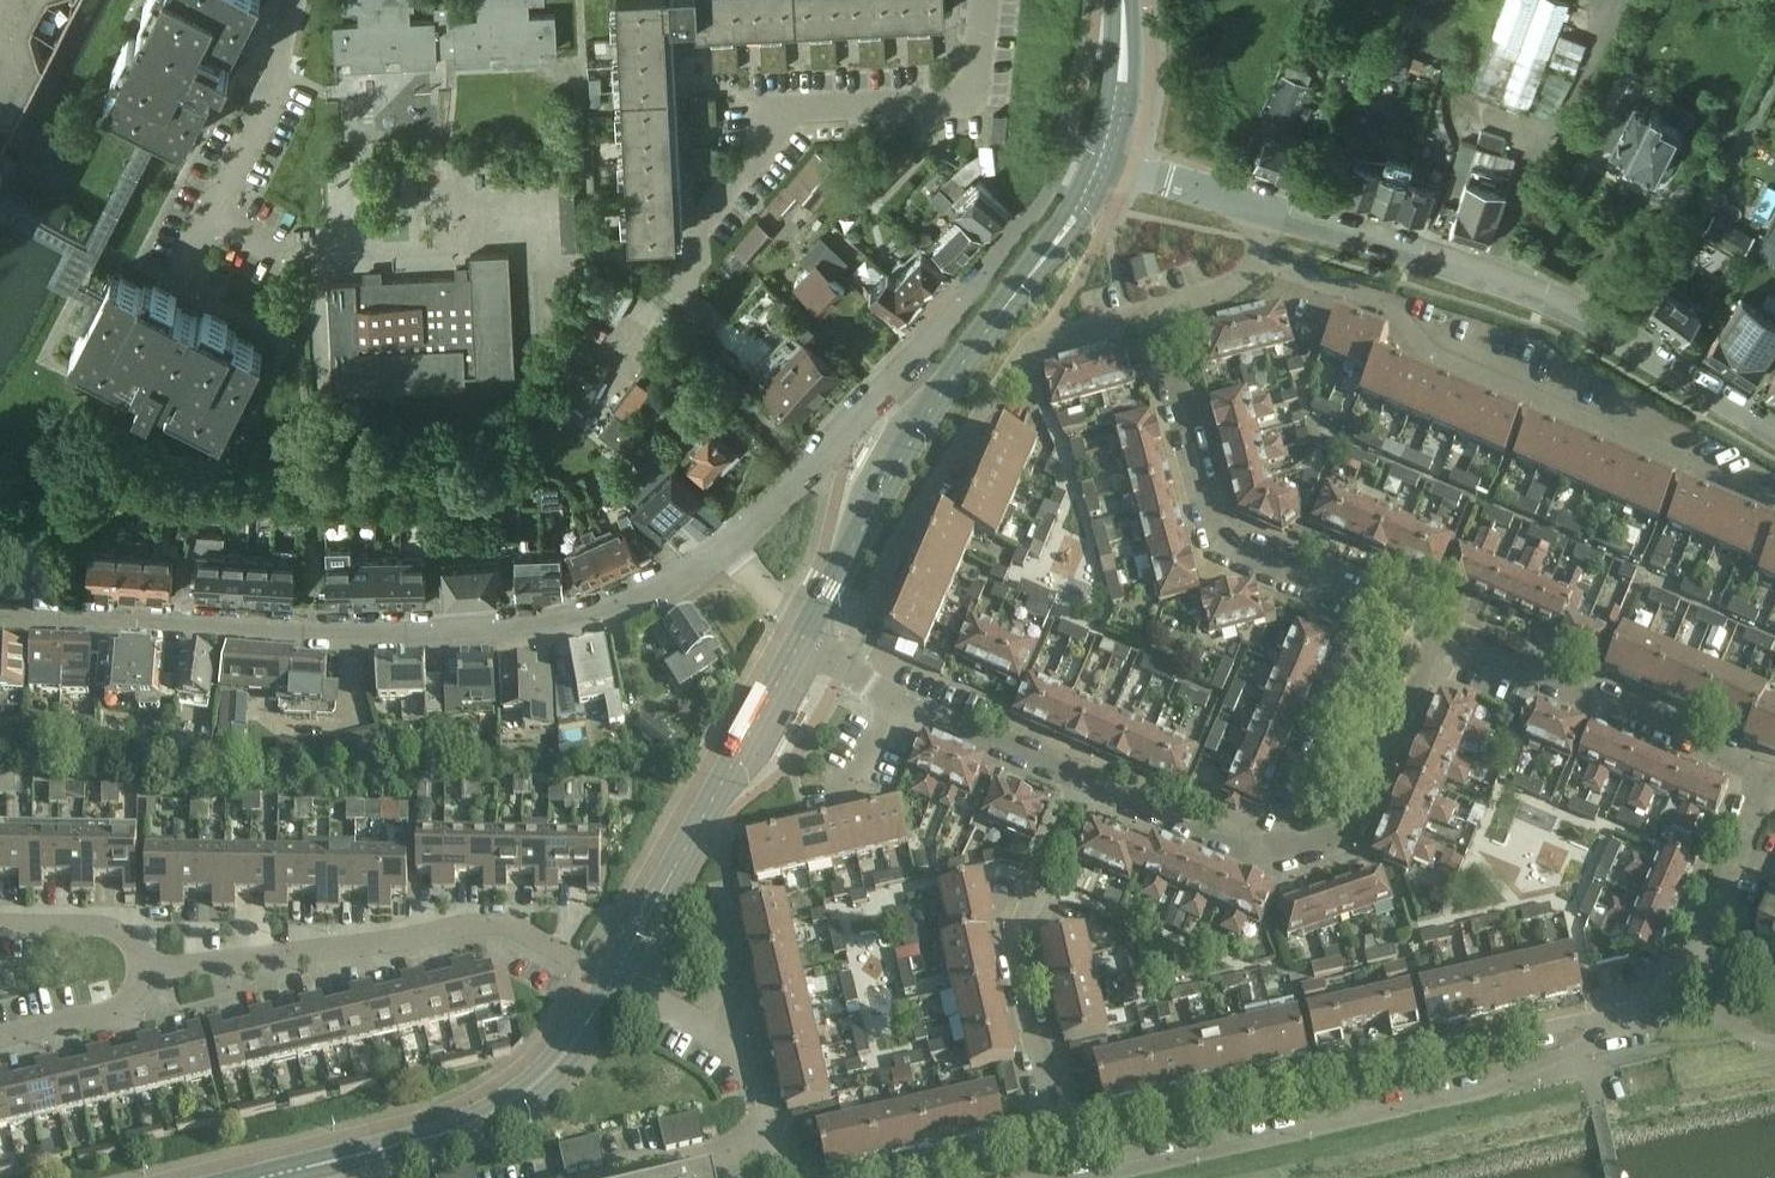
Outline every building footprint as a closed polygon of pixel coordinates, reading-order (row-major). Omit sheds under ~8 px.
[(3,142),(15,118),(54,43),(41,12),(47,0),(0,0),(0,141),(3,142)] [(184,142),(212,87),(199,80),(206,65),(225,75),(231,63),(236,66),(246,56),(240,51),(234,44),(257,0),(147,0),(143,8),(150,11),(136,40),(129,36),(113,67),(120,71),(105,101),(148,123),(184,142)] [(541,60),(540,50),(557,49),(555,14),(529,16),(528,1),(545,1),(545,0),(472,0),(472,4),(478,4),(479,18),(410,21),(409,7),(415,7),(414,0),(342,0),(342,10),(359,10),(360,24),(334,25),(335,60),(352,59),(352,69),(387,67),(387,57),(401,57),(402,66),(437,64),(437,54),(455,53),(456,63),(491,62),(491,52),(505,51),(505,61),(541,60)] [(629,238),(683,236),(672,14),(666,14),(665,0),(617,0),(619,34),(629,238)] [(666,14),(672,14),(697,13),(696,0),(665,0),(666,14)] [(697,13),(697,26),(945,14),(945,0),(696,0),(697,13)] [(1263,120),(1291,130),(1296,116),(1304,119),(1309,105),(1301,102),(1307,85),(1280,75),(1263,120)] [(1608,150),(1653,174),(1654,174),(1679,126),(1677,125),(1678,122),(1680,124),(1684,124),(1688,123),(1691,120),(1692,116),(1691,112),(1688,109),(1672,101),(1663,118),(1660,116),(1661,113),(1660,112),(1658,110),(1657,110),(1655,108),(1652,108),(1650,107),(1648,110),(1633,102),(1631,107),(1618,100),(1597,139),(1610,146),(1608,150)] [(991,140),(1005,141),(1008,116),(994,114),(991,140)] [(72,238),(55,271),(85,287),(84,288),(86,289),(87,288),(92,291),(82,309),(80,308),(79,310),(81,311),(78,319),(86,323),(105,286),(104,286),(105,284),(103,283),(103,285),(91,279),(92,277),(90,276),(89,278),(81,273),(102,232),(104,232),(105,231),(103,230),(118,201),(119,202),(120,200),(119,199),(134,170),(136,171),(137,169),(135,168),(150,140),(151,140),(152,138),(151,138),(156,127),(147,123),(142,133),(140,133),(139,134),(141,135),(126,164),(125,163),(124,165),(125,165),(110,194),(109,194),(108,196),(109,196),(94,225),(93,225),(92,226),(93,227),(89,236),(66,224),(66,223),(64,222),(64,223),(5,193),(5,192),(4,191),(3,192),(0,190),(0,202),(0,203),(1,202),(59,232),(59,233),(61,234),(61,233),(72,238)] [(1462,141),(1434,230),(1487,246),(1495,223),(1496,223),(1505,193),(1504,193),(1514,160),(1501,156),(1506,139),(1481,132),(1477,146),(1462,141)] [(1254,167),(1295,181),(1304,150),(1265,136),(1254,167)] [(798,173),(821,193),(849,161),(816,152),(798,173)] [(1344,197),(1370,205),(1381,171),(1355,163),(1344,197)] [(1370,205),(1397,214),(1408,179),(1381,171),(1370,205)] [(1397,214),(1423,222),(1434,188),(1408,179),(1397,214)] [(958,205),(985,235),(1008,214),(981,184),(958,205)] [(559,189),(562,250),(577,249),(573,188),(559,189)] [(1701,232),(1742,257),(1754,237),(1714,212),(1701,232)] [(934,247),(954,266),(981,238),(962,219),(934,247)] [(727,257),(736,265),(767,229),(758,221),(727,257)] [(1759,251),(1774,261),(1774,225),(1759,251)] [(332,353),(334,392),(466,385),(464,362),(476,361),(476,374),(515,373),(508,253),(470,255),(471,277),(467,277),(467,270),(455,271),(455,278),(355,282),(358,352),(332,353)] [(888,274),(888,275),(917,303),(925,294),(926,294),(944,275),(922,254),(896,282),(888,274)] [(1131,262),(1137,283),(1157,278),(1152,257),(1131,262)] [(795,284),(824,312),(844,291),(815,263),(795,284)] [(167,403),(222,431),(262,351),(232,335),(236,328),(204,312),(201,319),(172,305),(176,298),(144,282),(141,289),(111,274),(88,319),(70,354),(125,382),(132,368),(147,375),(137,394),(150,400),(159,382),(174,389),(167,403)] [(871,293),(900,321),(917,303),(888,275),(871,293)] [(633,293),(606,278),(589,307),(616,323),(633,293)] [(1643,314),(1682,341),(1701,313),(1662,287),(1643,314)] [(1767,357),(1774,344),(1774,320),(1768,315),(1770,312),(1762,306),(1760,310),(1742,298),(1722,328),(1767,357)] [(1254,315),(1263,351),(1290,345),(1282,315),(1281,308),(1254,315)] [(1321,355),(1346,365),(1363,324),(1338,314),(1321,355)] [(1227,321),(1237,358),(1263,351),(1254,315),(1227,321)] [(1209,360),(1210,365),(1237,358),(1227,321),(1200,328),(1206,349),(1194,352),(1197,363),(1209,360)] [(1346,365),(1368,375),(1369,375),(1378,355),(1379,355),(1388,335),(1363,324),(1346,365)] [(766,385),(799,416),(801,413),(806,413),(813,406),(813,401),(839,373),(806,342),(805,343),(786,325),(784,326),(790,331),(754,369),(749,364),(748,366),(767,383),(766,385)] [(1705,356),(1749,384),(1767,357),(1722,328),(1705,356)] [(569,343),(549,379),(585,409),(609,365),(569,343)] [(1095,356),(1105,393),(1132,386),(1131,381),(1142,378),(1139,366),(1128,369),(1122,349),(1095,356)] [(1360,395),(1385,406),(1402,365),(1379,355),(1378,355),(1369,375),(1368,375),(1360,395)] [(1069,363),(1079,400),(1105,393),(1095,356),(1069,363)] [(1286,366),(1289,377),(1303,373),(1300,362),(1286,366)] [(1042,371),(1052,407),(1079,400),(1069,363),(1042,371)] [(1385,406),(1408,416),(1426,375),(1402,365),(1385,406)] [(1241,379),(1245,393),(1256,390),(1256,388),(1274,383),(1271,374),(1253,379),(1252,376),(1241,379)] [(1408,416),(1432,426),(1450,385),(1426,375),(1408,416)] [(1765,394),(1774,400),(1774,377),(1765,394)] [(1432,426),(1456,436),(1473,395),(1450,385),(1432,426)] [(1278,397),(1281,407),(1297,402),(1295,393),(1278,397)] [(1208,403),(1214,425),(1270,410),(1267,401),(1248,406),(1245,394),(1208,403)] [(1456,436),(1480,446),(1497,406),(1473,395),(1456,436)] [(1310,411),(1323,417),(1328,406),(1315,400),(1310,411)] [(706,410),(713,416),(721,408),(714,401),(706,410)] [(1323,417),(1337,423),(1342,412),(1328,406),(1323,417)] [(1480,446),(1504,457),(1522,416),(1497,406),(1480,446)] [(1103,427),(1114,424),(1110,410),(1099,413),(1103,427)] [(1214,425),(1219,446),(1256,436),(1253,424),(1272,419),(1270,410),(1214,425)] [(616,490),(633,508),(672,462),(659,450),(660,449),(616,413),(600,433),(641,466),(616,490)] [(1110,450),(1158,437),(1152,414),(1114,425),(1118,442),(1108,444),(1110,450)] [(1069,419),(1072,431),(1086,427),(1083,416),(1069,419)] [(1513,461),(1538,471),(1555,430),(1530,420),(1513,461)] [(985,451),(1026,468),(1037,443),(996,426),(985,451)] [(687,465),(706,484),(721,468),(724,471),(739,455),(710,428),(693,447),(691,445),(679,457),(687,464),(687,465)] [(1538,471),(1562,481),(1579,440),(1555,430),(1538,471)] [(1353,442),(1366,448),(1371,437),(1357,431),(1353,442)] [(1219,446),(1225,467),(1281,452),(1278,443),(1259,448),(1256,436),(1219,446)] [(1125,469),(1164,459),(1158,437),(1110,450),(1111,455),(1121,453),(1125,469)] [(1366,448),(1380,454),(1384,443),(1371,437),(1366,448)] [(1315,449),(1329,455),(1334,444),(1320,438),(1315,449)] [(1562,481),(1585,491),(1603,451),(1579,440),(1562,481)] [(1070,445),(1073,459),(1085,456),(1081,442),(1070,445)] [(975,474),(1016,492),(1026,468),(985,451),(975,474)] [(1346,462),(1359,468),(1364,457),(1350,451),(1346,462)] [(1585,491),(1609,502),(1627,461),(1603,451),(1585,491)] [(1225,467),(1230,488),(1267,478),(1264,466),(1283,461),(1281,452),(1225,467)] [(1400,462),(1414,468),(1418,457),(1405,452),(1400,462)] [(1073,459),(1077,473),(1088,470),(1085,456),(1073,459)] [(1359,468),(1373,473),(1377,463),(1364,457),(1359,468)] [(1414,468),(1427,474),(1432,463),(1418,457),(1414,468)] [(1121,494),(1169,481),(1164,459),(1125,469),(1130,486),(1120,488),(1121,494)] [(1609,502),(1633,512),(1650,471),(1627,461),(1609,502)] [(1043,476),(1054,480),(1060,467),(1049,462),(1043,476)] [(633,508),(637,512),(663,538),(704,498),(673,468),(633,508)] [(1387,480),(1401,485),(1406,475),(1392,469),(1387,480)] [(1633,512),(1658,522),(1675,482),(1650,471),(1633,512)] [(1448,482),(1461,488),(1466,478),(1453,472),(1448,482)] [(1300,484),(1314,489),(1319,479),(1305,473),(1300,484)] [(965,498),(1005,515),(1016,492),(975,474),(965,498)] [(1401,485),(1414,491),(1419,480),(1406,475),(1401,485)] [(1237,515),(1259,524),(1274,490),(1270,488),(1267,478),(1230,488),(1237,515)] [(1461,488),(1475,494),(1480,483),(1466,478),(1461,488)] [(1137,513),(1175,503),(1169,481),(1121,494),(1123,499),(1132,496),(1137,513)] [(1310,524),(1331,533),(1351,487),(1346,485),(1342,495),(1325,488),(1310,524)] [(1667,526),(1691,537),(1709,496),(1684,485),(1667,526)] [(1081,489),(1085,503),(1096,500),(1092,486),(1081,489)] [(542,488),(543,508),(559,507),(557,487),(542,488)] [(1331,533),(1352,542),(1368,506),(1352,499),(1356,490),(1351,487),(1331,533)] [(1429,497),(1443,503),(1447,492),(1434,487),(1429,497)] [(1259,524),(1281,533),(1298,520),(1295,499),(1274,490),(1259,524)] [(1049,505),(1060,510),(1066,496),(1055,492),(1049,505)] [(1443,503),(1456,509),(1461,498),(1447,492),(1443,503)] [(1691,537),(1715,547),(1732,506),(1709,496),(1691,537)] [(1507,507),(1520,513),(1525,502),(1511,497),(1507,507)] [(975,530),(974,531),(995,540),(1005,515),(965,498),(955,520),(954,522),(975,530)] [(1085,503),(1088,517),(1100,514),(1096,500),(1085,503)] [(1520,513),(1534,519),(1538,508),(1525,502),(1520,513)] [(1133,537),(1181,525),(1175,503),(1137,513),(1141,529),(1131,532),(1133,537)] [(1352,542),(1373,551),(1392,505),(1387,503),(1383,512),(1368,506),(1352,542)] [(1373,551),(1394,560),(1409,523),(1394,517),(1397,507),(1392,505),(1373,551)] [(1715,547),(1739,557),(1756,516),(1732,506),(1715,547)] [(620,513),(625,524),(637,512),(633,508),(620,513)] [(1481,519),(1494,525),(1499,514),(1485,508),(1481,519)] [(924,536),(965,554),(974,531),(975,530),(954,522),(955,520),(935,512),(924,536)] [(1494,525),(1508,531),(1512,520),(1499,514),(1494,525)] [(1039,529),(1049,534),(1055,520),(1045,516),(1039,529)] [(1761,567),(1762,567),(1774,537),(1774,524),(1756,516),(1739,557),(1761,567)] [(1554,528),(1568,533),(1572,523),(1559,517),(1554,528)] [(1394,560),(1415,569),(1434,523),(1429,521),(1425,530),(1409,523),(1394,560)] [(1415,569),(1436,578),(1452,541),(1435,535),(1439,525),(1434,523),(1415,569)] [(1568,533),(1581,539),(1586,528),(1572,523),(1568,533)] [(625,524),(605,533),(613,551),(615,550),(623,568),(631,564),(639,562),(641,561),(648,557),(650,556),(642,538),(632,542),(625,524)] [(1148,557),(1186,547),(1181,525),(1133,537),(1134,543),(1144,540),(1148,557)] [(1526,539),(1540,545),(1545,534),(1531,528),(1526,539)] [(1033,543),(1044,548),(1049,534),(1039,529),(1033,543)] [(1092,533),(1096,547),(1107,544),(1104,530),(1092,533)] [(605,533),(588,540),(596,559),(594,560),(601,577),(606,579),(612,576),(614,572),(623,568),(615,550),(613,551),(605,533)] [(1443,581),(1466,591),(1489,536),(1481,533),(1471,555),(1457,549),(1443,581)] [(1540,545),(1554,550),(1558,539),(1545,534),(1540,545)] [(914,560),(954,578),(965,554),(924,536),(914,560)] [(1466,591),(1489,601),(1503,568),(1489,562),(1498,540),(1489,536),(1466,591)] [(1602,548),(1615,553),(1620,543),(1606,537),(1602,548)] [(1774,583),(1774,537),(1762,567),(1761,567),(1758,575),(1774,583)] [(566,573),(573,589),(576,588),(584,586),(585,585),(592,581),(601,577),(594,560),(596,559),(588,540),(568,549),(576,567),(566,571),(566,573)] [(1615,553),(1629,559),(1633,549),(1620,543),(1615,553)] [(1096,547),(1100,561),(1111,558),(1107,544),(1096,547)] [(335,602),(352,606),(351,560),(351,545),(326,546),(326,561),(327,606),(334,606),(335,602)] [(1144,581),(1192,569),(1186,547),(1148,557),(1153,573),(1143,576),(1144,581)] [(1572,558),(1586,564),(1590,553),(1577,547),(1572,558)] [(87,591),(116,593),(119,552),(89,550),(87,591)] [(1011,563),(1022,568),(1028,554),(1017,550),(1011,563)] [(116,593),(143,595),(146,554),(119,552),(116,593)] [(1489,601),(1512,610),(1535,556),(1526,552),(1517,574),(1503,568),(1489,601)] [(220,601),(223,555),(198,553),(195,598),(202,599),(203,595),(220,601)] [(1586,564),(1599,570),(1604,559),(1590,553),(1586,564)] [(143,595),(171,597),(173,555),(146,554),(143,595)] [(541,555),(543,596),(562,595),(561,554),(541,555)] [(244,602),(247,557),(223,555),(220,601),(237,597),(238,601),(244,602)] [(515,556),(517,597),(543,596),(541,555),(515,556)] [(1512,610),(1535,620),(1548,588),(1534,582),(1544,560),(1535,556),(1512,610)] [(252,598),(268,604),(272,558),(247,557),(244,602),(250,602),(252,598)] [(1649,568),(1663,574),(1667,563),(1654,557),(1649,568)] [(286,605),(293,605),(296,560),(272,558),(268,604),(286,601),(286,605)] [(425,558),(400,559),(401,605),(418,600),(419,604),(426,604),(425,558)] [(441,581),(443,604),(497,599),(496,580),(500,580),(498,558),(444,563),(445,580),(441,581)] [(400,559),(375,560),(376,605),(383,605),(384,601),(401,605),(400,559)] [(351,560),(352,606),(369,601),(370,605),(376,605),(375,560),(351,560)] [(903,584),(944,601),(954,578),(914,560),(903,584)] [(990,578),(1003,583),(1008,573),(994,567),(990,578)] [(1617,577),(1631,583),(1636,573),(1622,567),(1617,577)] [(1155,584),(1160,601),(1198,591),(1192,569),(1144,581),(1146,587),(1155,584)] [(1535,620),(1557,630),(1558,630),(1573,594),(1581,576),(1572,572),(1563,594),(1548,588),(1535,620)] [(1104,576),(1107,591),(1119,588),(1115,574),(1104,576)] [(1016,593),(1030,599),(1034,588),(1021,583),(1016,593)] [(1679,593),(1693,599),(1697,588),(1684,583),(1679,593)] [(893,607),(934,625),(944,601),(903,584),(893,607)] [(1226,591),(1236,628),(1263,621),(1261,617),(1273,613),(1270,602),(1258,605),(1253,584),(1226,591)] [(967,599),(977,603),(983,590),(972,585),(967,599)] [(990,597),(1004,603),(1009,592),(995,586),(990,597)] [(1024,613),(1046,622),(1056,598),(1034,588),(1030,599),(1024,613)] [(1107,591),(1111,605),(1122,602),(1119,588),(1107,591)] [(1693,599),(1706,605),(1711,594),(1697,588),(1693,599)] [(1207,631),(1209,635),(1236,628),(1226,591),(1199,599),(1204,619),(1193,622),(1196,634),(1207,631)] [(1648,602),(1661,608),(1666,598),(1652,592),(1648,602)] [(1557,651),(1573,658),(1586,625),(1572,619),(1582,597),(1573,594),(1558,630),(1557,630),(1554,636),(1557,651)] [(1661,608),(1675,614),(1679,603),(1666,598),(1661,608)] [(1727,613),(1740,619),(1745,609),(1731,603),(1727,613)] [(883,632),(923,650),(934,625),(893,607),(883,632)] [(1573,658),(1596,668),(1619,613),(1610,609),(1601,631),(1586,625),(1573,658)] [(1740,619),(1754,625),(1758,614),(1745,609),(1740,619)] [(686,612),(662,627),(687,664),(670,675),(685,696),(722,672),(717,664),(724,660),(718,651),(693,613),(686,612)] [(1695,623),(1709,628),(1713,618),(1700,612),(1695,623)] [(1278,643),(1323,663),(1333,641),(1312,632),(1317,621),(1306,616),(1301,627),(1296,625),(1289,642),(1280,638),(1278,643)] [(954,656),(976,666),(992,629),(996,620),(991,618),(987,627),(970,620),(954,656)] [(1709,628),(1722,634),(1727,624),(1713,618),(1709,628)] [(1057,634),(1070,640),(1075,629),(1061,623),(1057,634)] [(976,666),(996,675),(1016,629),(1011,627),(1007,636),(992,629),(976,666)] [(996,675),(1018,684),(1034,648),(1018,641),(1022,631),(1016,629),(996,675)] [(1070,640),(1084,646),(1088,635),(1075,629),(1070,640)] [(1630,682),(1647,641),(1622,630),(1605,671),(1630,682)] [(1743,643),(1756,649),(1761,638),(1747,632),(1743,643)] [(1756,649),(1770,654),(1774,644),(1761,638),(1756,649)] [(55,694),(60,694),(62,641),(32,640),(29,693),(48,694),(48,704),(54,705),(55,694)] [(97,695),(98,691),(99,654),(90,653),(91,642),(62,641),(60,694),(97,695)] [(1098,652),(1112,658),(1116,647),(1103,641),(1098,652)] [(1653,692),(1671,651),(1647,641),(1630,682),(1653,692)] [(605,699),(609,724),(624,721),(619,696),(615,696),(605,643),(569,650),(579,704),(605,699)] [(1278,668),(1315,684),(1323,663),(1278,643),(1276,648),(1285,652),(1278,668)] [(140,711),(157,712),(159,710),(162,681),(178,682),(183,651),(164,650),(164,649),(109,646),(109,647),(101,647),(98,691),(106,691),(105,699),(137,701),(137,708),(140,711)] [(218,694),(291,695),(294,662),(294,652),(225,647),(218,694)] [(1112,658),(1125,664),(1130,653),(1116,647),(1112,658)] [(24,694),(26,649),(0,648),(0,693),(24,694)] [(1677,702),(1694,661),(1671,651),(1653,692),(1677,702)] [(913,663),(927,669),(931,658),(918,653),(913,663)] [(177,699),(209,703),(215,658),(183,654),(177,699)] [(424,657),(375,659),(377,700),(402,699),(403,720),(442,719),(441,682),(426,683),(424,657)] [(445,682),(446,718),(462,717),(462,718),(463,718),(463,717),(463,716),(462,716),(461,708),(494,707),(492,658),(493,658),(492,657),(458,658),(458,660),(459,681),(445,682)] [(927,669),(940,675),(945,664),(931,658),(927,669)] [(1140,670),(1153,676),(1158,665),(1144,659),(1140,670)] [(291,704),(336,705),(336,687),(325,686),(326,663),(322,663),(319,662),(311,661),(308,662),(294,662),(291,695),(291,704)] [(1216,675),(1227,679),(1233,666),(1222,661),(1216,675)] [(1701,712),(1718,671),(1694,661),(1677,702),(1701,712)] [(522,711),(523,726),(552,725),(550,693),(536,693),(535,662),(501,663),(503,711),(522,711)] [(1153,676),(1167,682),(1171,671),(1158,665),(1153,676)] [(1260,685),(1306,704),(1315,684),(1278,668),(1271,684),(1262,680),(1260,685)] [(1724,722),(1742,681),(1718,671),(1701,712),(1724,722)] [(1210,688),(1221,693),(1227,679),(1216,675),(1210,688)] [(1012,716),(1034,725),(1053,680),(1048,677),(1044,687),(1028,680),(1012,716)] [(1034,725),(1054,734),(1070,698),(1054,691),(1058,682),(1053,680),(1034,725)] [(1762,700),(1763,701),(1767,692),(1742,681),(1724,722),(1747,732),(1748,732),(1762,700)] [(1228,696),(1238,700),(1244,687),(1234,682),(1228,696)] [(556,683),(557,720),(572,720),(571,683),(556,683)] [(1260,710),(1297,725),(1306,704),(1260,685),(1258,690),(1267,694),(1260,710)] [(1177,699),(1190,704),(1195,694),(1181,688),(1177,699)] [(1190,704),(1204,710),(1209,699),(1195,694),(1190,704)] [(1439,696),(1431,717),(1484,739),(1487,731),(1469,723),(1474,711),(1470,709),(1475,698),(1464,694),(1459,705),(1439,696)] [(1054,734),(1075,743),(1095,697),(1090,695),(1086,704),(1070,698),(1054,734)] [(1222,709),(1233,714),(1238,700),(1228,696),(1222,709)] [(1075,743),(1096,752),(1112,716),(1096,709),(1100,700),(1095,697),(1075,743)] [(1768,751),(1774,736),(1774,706),(1763,701),(1762,700),(1748,732),(1747,732),(1744,741),(1768,751)] [(1522,739),(1544,749),(1559,714),(1537,705),(1520,718),(1522,739)] [(1242,726),(1288,746),(1297,725),(1260,710),(1254,725),(1245,721),(1242,726)] [(1096,752),(1117,761),(1136,715),(1131,713),(1127,722),(1112,716),(1096,752)] [(1544,749),(1570,760),(1584,725),(1559,714),(1544,749)] [(1117,761),(1138,770),(1153,733),(1137,727),(1141,717),(1136,715),(1117,761)] [(1431,717),(1422,736),(1457,751),(1462,740),(1480,748),(1484,739),(1431,717)] [(662,751),(672,739),(646,718),(636,730),(662,751)] [(22,739),(58,741),(59,721),(23,719),(22,739)] [(59,721),(58,741),(88,743),(89,723),(59,721)] [(1210,737),(1220,742),(1226,728),(1216,723),(1210,737)] [(1243,751),(1279,767),(1288,746),(1242,726),(1240,732),(1249,736),(1243,751)] [(1591,792),(1614,738),(1591,728),(1577,760),(1592,766),(1582,788),(1591,792)] [(242,759),(244,730),(220,729),(218,758),(242,759)] [(1138,770),(1158,779),(1178,733),(1173,731),(1169,740),(1153,733),(1138,770)] [(1158,779),(1180,788),(1196,752),(1179,745),(1183,735),(1178,733),(1158,779)] [(912,794),(921,797),(944,744),(923,735),(908,771),(920,776),(912,794)] [(1422,736),(1414,756),(1467,779),(1471,770),(1453,763),(1457,751),(1422,736)] [(1204,751),(1215,755),(1220,742),(1210,737),(1204,751)] [(1623,780),(1637,747),(1614,738),(1591,792),(1600,796),(1609,774),(1623,780)] [(937,783),(948,788),(963,753),(944,744),(921,797),(930,801),(937,783)] [(1636,811),(1660,757),(1637,747),(1623,780),(1637,786),(1628,808),(1636,811)] [(1225,768),(1270,788),(1279,767),(1243,751),(1236,767),(1227,763),(1225,768)] [(940,806),(949,810),(957,792),(969,797),(977,777),(989,782),(993,770),(982,766),(984,761),(963,753),(948,788),(940,806)] [(1414,756),(1405,776),(1440,791),(1445,780),(1463,788),(1467,779),(1414,756)] [(1668,799),(1682,766),(1660,757),(1636,811),(1645,815),(1654,793),(1668,799)] [(1673,827),(1681,831),(1705,776),(1682,766),(1668,799),(1682,805),(1673,827)] [(1224,807),(1235,812),(1240,800),(1261,809),(1270,788),(1225,768),(1222,773),(1232,777),(1224,794),(1229,796),(1224,807)] [(1405,776),(1397,796),(1450,819),(1454,810),(1436,802),(1440,791),(1405,776)] [(1681,831),(1690,834),(1700,812),(1714,819),(1728,786),(1705,776),(1681,831)] [(1512,787),(1525,793),(1530,782),(1516,777),(1512,787)] [(513,796),(522,796),(522,778),(513,778),(513,796)] [(522,796),(531,797),(531,779),(522,778),(522,796)] [(6,797),(15,797),(16,779),(7,779),(6,797)] [(1525,793),(1539,799),(1543,788),(1530,782),(1525,793)] [(981,818),(1006,829),(1021,794),(995,783),(981,818)] [(417,802),(427,802),(427,784),(418,784),(417,802)] [(461,803),(470,803),(470,785),(462,785),(461,803)] [(470,803),(479,803),(479,785),(470,785),(470,803)] [(565,804),(574,804),(574,786),(565,786),(565,804)] [(574,804),(583,804),(583,786),(574,786),(574,804)] [(49,805),(58,805),(58,787),(49,787),(49,805)] [(58,805),(67,805),(67,787),(58,787),(58,805)] [(101,805),(110,805),(110,787),(101,787),(101,805)] [(110,805),(119,805),(119,788),(110,787),(110,805)] [(618,787),(618,796),(627,796),(627,787),(618,787)] [(1006,829),(1032,840),(1047,806),(1021,794),(1006,829)] [(226,806),(242,806),(242,796),(226,796),(226,806)] [(242,814),(251,814),(251,796),(243,796),(242,814)] [(251,814),(260,814),(260,796),(251,796),(251,814)] [(1397,796),(1388,816),(1423,831),(1428,820),(1446,828),(1450,819),(1397,796)] [(1567,811),(1580,816),(1585,805),(1571,800),(1567,811)] [(146,820),(155,820),(155,802),(147,802),(146,820)] [(190,820),(199,821),(199,803),(190,802),(190,820)] [(872,808),(882,852),(883,859),(893,856),(891,849),(908,846),(898,802),(872,808)] [(199,821),(208,821),(208,803),(199,803),(199,821)] [(294,822),(303,822),(303,804),(294,804),(294,822)] [(303,822),(312,822),(312,804),(303,804),(303,822)] [(346,823),(355,823),(355,805),(346,805),(346,823)] [(355,823),(364,823),(364,805),(355,805),(355,823)] [(399,823),(408,823),(408,805),(399,805),(399,823)] [(1580,816),(1594,822),(1598,811),(1585,805),(1580,816)] [(872,808),(847,814),(856,857),(882,852),(872,808)] [(1616,822),(1629,828),(1634,817),(1620,812),(1616,822)] [(821,820),(831,863),(833,870),(842,868),(841,861),(856,857),(847,814),(821,820)] [(1388,816),(1380,836),(1433,859),(1437,850),(1419,842),(1423,831),(1388,816)] [(1629,828),(1643,834),(1647,823),(1634,817),(1629,828)] [(796,825),(806,869),(831,863),(821,820),(796,825)] [(547,835),(548,823),(522,823),(521,835),(521,876),(535,877),(535,891),(547,891),(547,835)] [(57,878),(58,824),(32,824),(32,836),(31,891),(42,891),(43,877),(57,878)] [(83,892),(84,825),(58,824),(57,878),(71,878),(71,892),(83,892)] [(1076,859),(1102,870),(1117,835),(1091,824),(1076,859)] [(94,878),(109,878),(109,825),(84,825),(83,892),(94,892),(94,878)] [(123,893),(135,893),(136,825),(109,825),(109,878),(123,879),(123,893)] [(771,831),(781,874),(806,869),(796,825),(771,831)] [(745,837),(755,880),(781,874),(771,831),(745,837)] [(1660,841),(1674,847),(1679,836),(1665,831),(1660,841)] [(443,889),(444,834),(417,834),(416,875),(432,875),(432,889),(443,889)] [(469,876),(470,834),(444,834),(443,889),(455,889),(455,876),(469,876)] [(495,890),(496,835),(470,834),(469,876),(484,876),(483,890),(495,890)] [(31,891),(32,836),(6,835),(5,877),(20,877),(20,891),(31,891)] [(521,876),(521,835),(496,835),(495,890),(506,890),(507,876),(521,876)] [(573,877),(573,836),(547,835),(547,891),(558,891),(558,877),(573,877)] [(1102,870),(1128,881),(1143,846),(1117,835),(1102,870)] [(587,891),(599,891),(600,836),(573,836),(573,877),(587,877),(587,891)] [(1371,857),(1406,872),(1411,860),(1429,867),(1433,859),(1380,836),(1371,857)] [(1674,847),(1688,853),(1692,842),(1679,836),(1674,847)] [(1151,900),(1174,847),(1152,838),(1137,873),(1150,878),(1142,896),(1151,900)] [(328,909),(329,854),(329,842),(303,841),(303,853),(302,895),(316,895),(316,909),(328,909)] [(172,907),(173,852),(173,842),(146,842),(145,893),(161,893),(161,907),(172,907)] [(1604,856),(1615,861),(1621,847),(1610,843),(1604,856)] [(1179,891),(1194,855),(1174,847),(1151,900),(1160,904),(1167,886),(1179,891)] [(198,894),(199,852),(173,852),(172,907),(183,907),(184,893),(198,894)] [(224,908),(224,852),(199,852),(198,894),(212,894),(212,908),(224,908)] [(250,894),(251,853),(224,852),(224,908),(235,908),(235,894),(250,894)] [(982,855),(985,867),(999,864),(997,852),(982,855)] [(1628,866),(1683,890),(1693,866),(1661,852),(1655,867),(1632,857),(1628,866)] [(276,908),(277,853),(251,853),(250,894),(265,894),(265,908),(276,908)] [(302,895),(303,853),(277,853),(276,908),(288,909),(288,895),(302,895)] [(354,896),(354,854),(329,854),(328,909),(339,909),(339,895),(354,896)] [(368,910),(379,910),(380,855),(354,854),(354,896),(368,896),(368,910)] [(379,910),(391,910),(391,896),(407,896),(407,855),(380,855),(379,910)] [(1191,917),(1213,864),(1194,855),(1179,891),(1190,895),(1182,913),(1191,917)] [(1598,870),(1609,874),(1615,861),(1604,856),(1598,870)] [(948,863),(951,874),(965,871),(963,860),(948,863)] [(1218,908),(1233,872),(1213,864),(1191,917),(1200,921),(1207,903),(1218,908)] [(1641,899),(1674,912),(1683,890),(1628,866),(1625,875),(1647,884),(1641,899)] [(736,874),(739,888),(751,885),(747,871),(736,874)] [(887,874),(889,886),(903,882),(901,871),(887,874)] [(1381,871),(1355,880),(1367,915),(1372,914),(1370,909),(1392,901),(1381,871)] [(1222,930),(1231,934),(1253,881),(1233,872),(1218,908),(1229,912),(1222,930)] [(872,878),(875,889),(889,886),(887,874),(872,878)] [(1065,886),(1076,890),(1080,879),(1069,875),(1065,886)] [(945,915),(988,906),(982,879),(939,889),(945,915)] [(1355,880),(1329,889),(1339,919),(1360,912),(1362,917),(1367,915),(1355,880)] [(1231,934),(1239,938),(1247,920),(1259,925),(1274,889),(1253,881),(1231,934)] [(830,886),(834,900),(845,898),(842,884),(830,886)] [(739,888),(743,902),(754,900),(751,885),(739,888)] [(1585,901),(1596,906),(1602,892),(1591,888),(1585,901)] [(1329,889),(1304,898),(1315,933),(1320,931),(1319,926),(1339,919),(1329,889)] [(1103,901),(1117,907),(1121,896),(1108,890),(1103,901)] [(850,894),(852,906),(866,903),(864,891),(850,894)] [(1755,940),(1773,948),(1771,953),(1774,954),(1774,895),(1755,940)] [(746,934),(790,924),(784,898),(740,908),(746,934)] [(1277,907),(1287,937),(1309,930),(1310,935),(1315,933),(1304,898),(1277,907)] [(1609,912),(1664,935),(1674,912),(1641,899),(1635,913),(1612,903),(1609,912)] [(1579,915),(1590,919),(1596,906),(1585,901),(1579,915)] [(985,933),(985,934),(994,932),(988,906),(945,915),(938,917),(941,931),(948,929),(950,939),(951,941),(985,933)] [(1535,909),(1537,921),(1552,917),(1549,906),(1535,909)] [(896,911),(900,926),(911,923),(908,909),(896,911)] [(1521,913),(1523,924),(1537,921),(1535,909),(1521,913)] [(810,914),(813,925),(827,922),(824,910),(810,914)] [(1622,945),(1654,959),(1664,935),(1609,912),(1605,920),(1628,930),(1622,945)] [(1485,921),(1487,932),(1501,929),(1499,918),(1485,921)] [(1470,924),(1473,935),(1487,932),(1485,921),(1470,924)] [(900,926),(903,940),(914,937),(911,923),(900,926)] [(752,959),(796,949),(790,924),(746,934),(752,959)] [(828,927),(831,941),(842,939),(839,924),(828,927)] [(1434,933),(1437,944),(1451,940),(1449,929),(1434,933)] [(1046,967),(1090,957),(1084,931),(1040,940),(1046,967)] [(1122,934),(1125,949),(1136,946),(1133,932),(1122,934)] [(940,969),(947,968),(990,958),(985,934),(985,933),(951,941),(950,939),(941,941),(944,954),(937,955),(940,969)] [(1420,936),(1423,947),(1437,944),(1434,933),(1420,936)] [(831,941),(834,956),(845,953),(842,939),(831,941)] [(1378,951),(1381,962),(1395,959),(1393,948),(1378,951)] [(758,984),(801,975),(796,949),(752,959),(758,984)] [(1546,956),(1556,999),(1582,993),(1572,950),(1546,956)] [(1364,954),(1367,966),(1381,962),(1378,951),(1364,954)] [(1520,962),(1530,1005),(1556,999),(1546,956),(1520,962)] [(1046,967),(1052,992),(1095,982),(1090,957),(1046,967)] [(1128,960),(1131,974),(1142,971),(1139,957),(1128,960)] [(947,968),(953,993),(996,983),(990,958),(947,968)] [(461,963),(474,1017),(477,1028),(503,1022),(500,1010),(514,1007),(505,967),(476,974),(473,960),(461,963)] [(1325,963),(1328,974),(1342,971),(1340,960),(1325,963)] [(897,964),(900,979),(912,976),(908,962),(897,964)] [(1495,968),(1505,1011),(1530,1005),(1520,962),(1495,968)] [(440,982),(449,1023),(474,1017),(461,963),(450,965),(453,979),(440,982)] [(1311,966),(1314,978),(1328,974),(1325,963),(1311,966)] [(1383,969),(1386,981),(1407,977),(1404,964),(1383,969)] [(1470,973),(1480,1017),(1505,1011),(1495,968),(1470,973)] [(1260,972),(1263,984),(1277,980),(1274,969),(1260,972)] [(1131,974),(1134,988),(1145,986),(1142,971),(1131,974)] [(411,975),(424,1029),(449,1023),(440,982),(426,985),(422,972),(411,975)] [(1445,979),(1455,1022),(1480,1017),(1470,973),(1445,979)] [(389,994),(399,1035),(424,1029),(411,975),(400,977),(403,991),(389,994)] [(764,1010),(807,1000),(801,975),(758,984),(764,1010)] [(839,977),(843,992),(854,989),(850,975),(839,977)] [(1234,978),(1237,989),(1251,986),(1249,975),(1234,978)] [(900,979),(904,993),(915,990),(912,976),(900,979)] [(1220,981),(1223,993),(1237,989),(1234,978),(1220,981)] [(1419,985),(1428,1028),(1455,1022),(1445,979),(1419,985)] [(1052,992),(1058,1017),(1101,1007),(1095,982),(1052,992)] [(953,993),(959,1018),(1002,1008),(996,983),(953,993)] [(1301,987),(1304,1000),(1325,995),(1322,983),(1301,987)] [(360,987),(373,1041),(399,1035),(389,994),(375,998),(371,984),(360,987)] [(1184,990),(1187,1001),(1201,998),(1198,986),(1184,990)] [(338,1006),(348,1047),(373,1041),(360,987),(349,989),(352,1003),(338,1006)] [(1409,987),(1358,999),(1364,1026),(1388,1020),(1392,1037),(1419,1031),(1409,987)] [(843,992),(846,1006),(857,1003),(854,989),(843,992)] [(1170,993),(1172,1004),(1187,1001),(1184,990),(1170,993)] [(1121,997),(1124,1008),(1138,1005),(1135,993),(1121,997)] [(310,999),(323,1053),(348,1047),(338,1006),(324,1010),(321,996),(310,999)] [(288,1018),(298,1059),(323,1053),(310,999),(299,1001),(302,1015),(288,1018)] [(1306,1011),(1316,1054),(1344,1048),(1340,1031),(1364,1026),(1358,999),(1306,1011)] [(770,1035),(813,1025),(807,1000),(764,1010),(770,1035)] [(1156,1008),(1159,1022),(1170,1020),(1167,1005),(1156,1008)] [(1058,1017),(1064,1043),(1107,1033),(1101,1007),(1058,1017)] [(260,1011),(273,1065),(298,1059),(288,1018),(274,1022),(271,1008),(260,1011)] [(959,1018),(964,1044),(1008,1034),(1002,1008),(959,1018)] [(238,1030),(247,1071),(273,1065),(260,1011),(248,1013),(252,1027),(238,1030)] [(909,1015),(912,1029),(923,1026),(920,1012),(909,1015)] [(1271,1019),(1281,1062),(1307,1056),(1297,1013),(1271,1019)] [(1245,1025),(1255,1068),(1281,1062),(1271,1019),(1245,1025)] [(208,1023),(221,1077),(247,1071),(238,1030),(224,1034),(221,1020),(208,1023)] [(176,1045),(186,1085),(212,1079),(199,1025),(187,1028),(190,1042),(176,1045)] [(770,1035),(775,1060),(819,1050),(813,1025),(770,1035)] [(851,1028),(854,1042),(865,1040),(862,1025),(851,1028)] [(1220,1031),(1230,1074),(1255,1068),(1245,1025),(1220,1031)] [(912,1029),(915,1043),(927,1041),(923,1026),(912,1029)] [(1195,1036),(1205,1080),(1230,1074),(1220,1031),(1195,1036)] [(964,1044),(971,1070),(1014,1060),(1008,1034),(964,1044)] [(148,1037),(160,1091),(186,1085),(176,1045),(162,1048),(159,1035),(148,1037)] [(1170,1042),(1180,1085),(1205,1080),(1195,1036),(1170,1042)] [(126,1057),(135,1097),(160,1091),(148,1037),(136,1040),(140,1054),(126,1057)] [(854,1042),(858,1056),(869,1054),(865,1040),(854,1042)] [(1145,1048),(1155,1091),(1180,1085),(1170,1042),(1145,1048)] [(927,1046),(930,1057),(944,1054),(942,1043),(927,1046)] [(1069,1047),(1072,1061),(1084,1059),(1080,1045),(1069,1047)] [(491,1050),(493,1058),(511,1054),(509,1046),(491,1050)] [(97,1049),(110,1103),(135,1097),(126,1057),(112,1060),(108,1047),(97,1049)] [(1119,1054),(1129,1097),(1155,1091),(1145,1048),(1119,1054)] [(75,1069),(85,1109),(110,1103),(97,1049),(86,1052),(89,1066),(75,1069)] [(775,1060),(781,1085),(824,1075),(819,1050),(775,1060)] [(458,1058),(460,1066),(478,1062),(476,1053),(458,1058)] [(1093,1060),(1103,1103),(1129,1097),(1119,1054),(1093,1060)] [(908,1058),(910,1069),(925,1066),(922,1055),(908,1058)] [(439,1062),(441,1070),(460,1066),(458,1058),(439,1062)] [(893,1061),(896,1072),(910,1069),(908,1058),(893,1061)] [(46,1061),(59,1115),(85,1109),(75,1069),(61,1072),(57,1059),(46,1061)] [(1072,1061),(1076,1076),(1087,1073),(1084,1059),(1072,1061)] [(24,1081),(34,1121),(59,1115),(46,1061),(35,1064),(38,1078),(24,1081)] [(845,1065),(847,1076),(862,1073),(859,1062),(845,1065)] [(1000,1068),(1003,1082),(1014,1080),(1011,1065),(1000,1068)] [(9,1127),(34,1121),(24,1081),(10,1084),(7,1071),(0,1073),(0,1090),(9,1127)] [(409,1077),(411,1085),(429,1081),(427,1072),(409,1077)] [(879,1076),(882,1090),(894,1088),(890,1073),(879,1076)] [(781,1085),(787,1112),(830,1102),(824,1075),(781,1085)] [(390,1081),(392,1089),(411,1085),(409,1077),(390,1081)] [(356,1082),(358,1090),(377,1086),(375,1078),(356,1082)] [(1003,1082),(1006,1097),(1018,1094),(1014,1080),(1003,1082)] [(338,1086),(340,1095),(358,1090),(356,1082),(338,1086)] [(995,1087),(968,1093),(978,1136),(1005,1130),(995,1087)] [(9,1127),(0,1090),(0,1130),(9,1127)] [(306,1094),(308,1102),(326,1098),(324,1090),(306,1094)] [(968,1093),(943,1099),(953,1142),(978,1136),(968,1093)] [(288,1098),(290,1107),(308,1102),(306,1094),(288,1098)] [(943,1099),(918,1105),(928,1148),(953,1142),(943,1099)] [(256,1106),(258,1114),(276,1110),(274,1102),(256,1106)] [(918,1105),(893,1111),(903,1154),(928,1148),(918,1105)] [(238,1110),(240,1119),(258,1114),(256,1106),(238,1110)] [(893,1111),(868,1116),(878,1160),(903,1154),(893,1111)] [(792,1115),(795,1130),(807,1127),(803,1113),(792,1115)] [(684,1117),(691,1145),(704,1142),(698,1114),(684,1117)] [(194,1120),(196,1129),(214,1125),(212,1116),(194,1120)] [(868,1116),(842,1122),(852,1165),(878,1160),(868,1116)] [(671,1120),(678,1148),(691,1145),(684,1117),(671,1120)] [(176,1125),(178,1133),(196,1129),(194,1120),(176,1125)] [(658,1123),(665,1151),(678,1148),(671,1120),(658,1123)] [(816,1128),(826,1171),(852,1165),(842,1122),(816,1128)] [(795,1130),(799,1144),(810,1141),(807,1127),(795,1130)] [(143,1132),(145,1141),(164,1137),(162,1128),(143,1132)] [(125,1137),(127,1145),(145,1141),(143,1132),(125,1137)] [(585,1141),(591,1169),(605,1166),(598,1138),(585,1141)] [(572,1144),(578,1172),(591,1169),(585,1141),(572,1144)] [(558,1147),(565,1175),(578,1172),(572,1144),(558,1147)] [(95,1151),(97,1160),(115,1155),(113,1147),(95,1151)] [(76,1156),(78,1164),(97,1160),(95,1151),(76,1156)] [(42,1157),(44,1165),(62,1160),(60,1152),(42,1157)] [(24,1161),(26,1169),(44,1165),(42,1157),(24,1161)] [(12,1173),(10,1164),(0,1167),(0,1175),(12,1173)] [(463,1177),(477,1177),(475,1167),(461,1170),(463,1177)]
